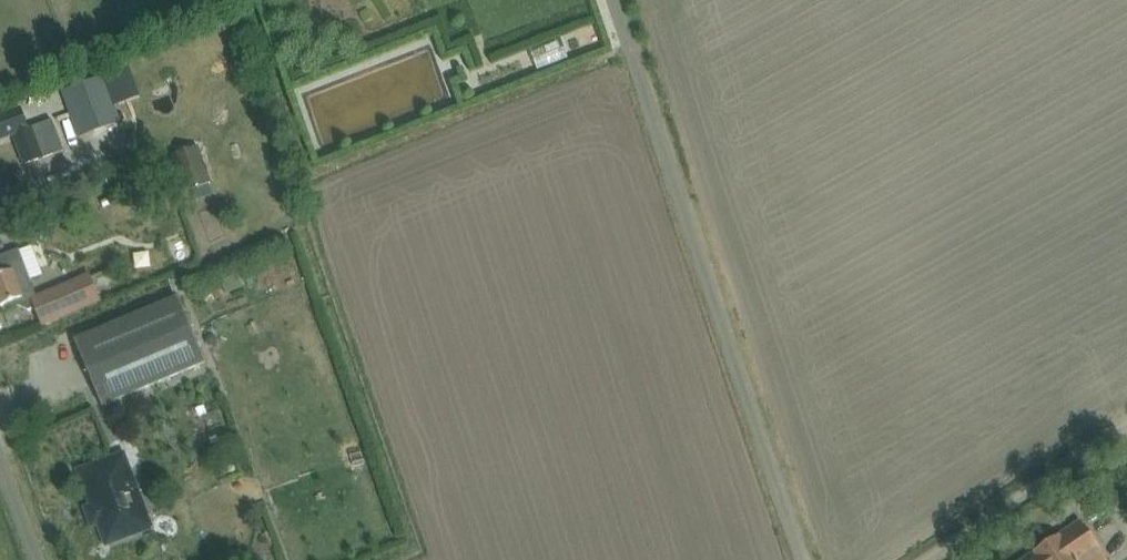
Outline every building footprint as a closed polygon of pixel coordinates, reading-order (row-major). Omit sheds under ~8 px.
[(79,138),(121,122),(103,74),(61,90),(79,138)] [(25,164),(46,157),(63,149),(51,119),(28,128),(21,108),(9,113),(0,116),(0,140),(14,135),(25,164)] [(199,145),(172,154),(172,156),(184,189),(184,191),(190,189),(210,182),(211,182),(210,180),(199,145)] [(0,217),(0,235),(1,236),(13,231),(7,215),(0,217)] [(1,306),(16,300),(18,305),(29,310),(35,308),(42,325),(43,325),(44,327),(103,301),(91,273),(37,297),(35,293),(21,257),(18,249),(0,256),(0,303),(1,306)] [(75,339),(102,406),(206,362),(179,296),(75,339)] [(122,455),(80,471),(107,543),(150,527),(122,455)] [(1022,559),(1109,559),(1101,549),(1081,520),(1033,552),(1022,559)]
